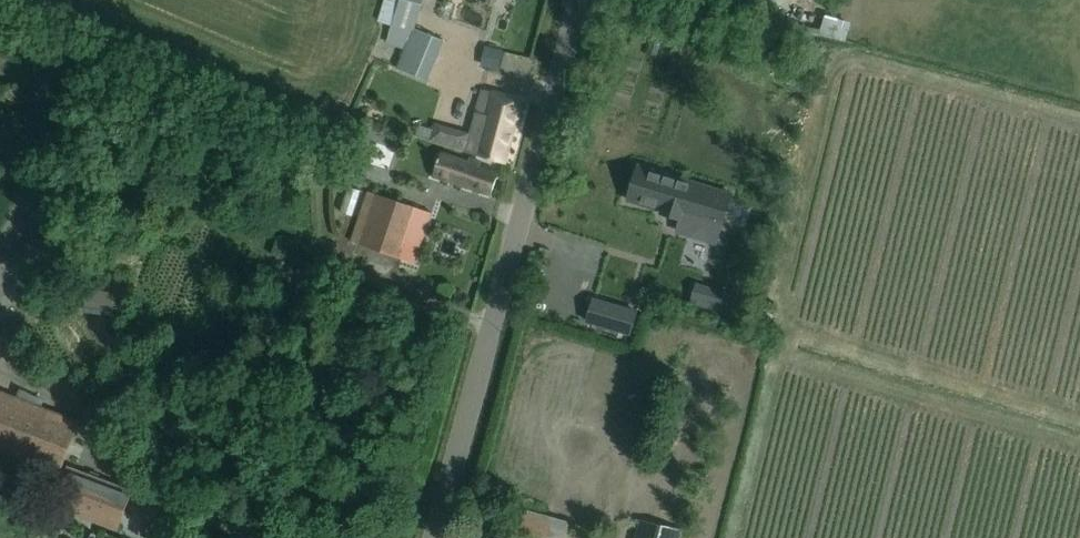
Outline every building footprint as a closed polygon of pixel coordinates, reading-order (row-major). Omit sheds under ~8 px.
[(429,81),(444,40),(415,29),(426,0),(400,0),(389,35),(408,42),(398,69),(429,81)] [(490,47),(485,65),(498,68),(502,50),(490,47)] [(473,153),(504,161),(522,99),(483,88),(475,116),(483,119),(473,153)] [(322,105),(317,115),(329,120),(333,109),(322,105)] [(430,127),(426,140),(450,147),(454,135),(430,127)] [(491,193),(498,172),(479,166),(481,161),(468,157),(467,162),(441,153),(433,175),(491,193)] [(716,242),(731,194),(638,165),(628,199),(662,210),(662,212),(681,218),(677,230),(716,242)] [(351,241),(402,258),(419,207),(368,191),(351,241)] [(696,282),(690,302),(742,318),(748,298),(696,282)] [(594,295),(589,317),(632,328),(637,306),(594,295)] [(732,361),(686,349),(634,537),(681,537),(732,361)] [(119,527),(130,494),(62,468),(78,428),(0,398),(0,451),(63,476),(53,503),(66,508),(119,527)] [(570,521),(516,506),(508,533),(525,537),(566,537),(570,521)]
